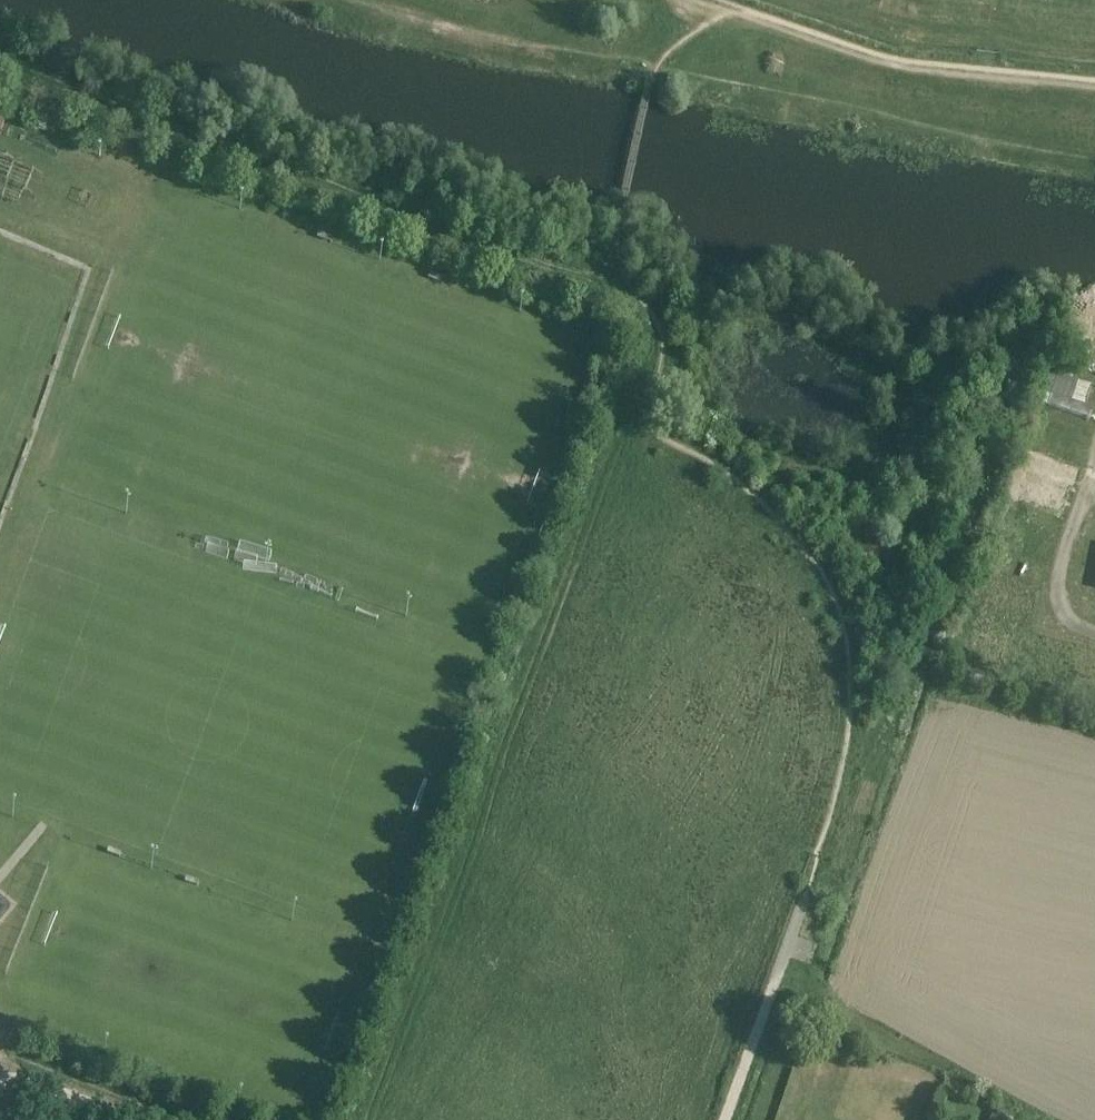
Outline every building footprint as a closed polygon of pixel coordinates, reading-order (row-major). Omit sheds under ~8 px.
[(1027,449),(1023,458),(1029,460),(1035,458),(1037,453),(1027,449)] [(1067,512),(1075,480),(1026,468),(1018,500),(1067,512)] [(988,564),(986,573),(999,577),(1002,568),(988,564)] [(988,1119),(1009,1119),(994,1111),(988,1119)]
